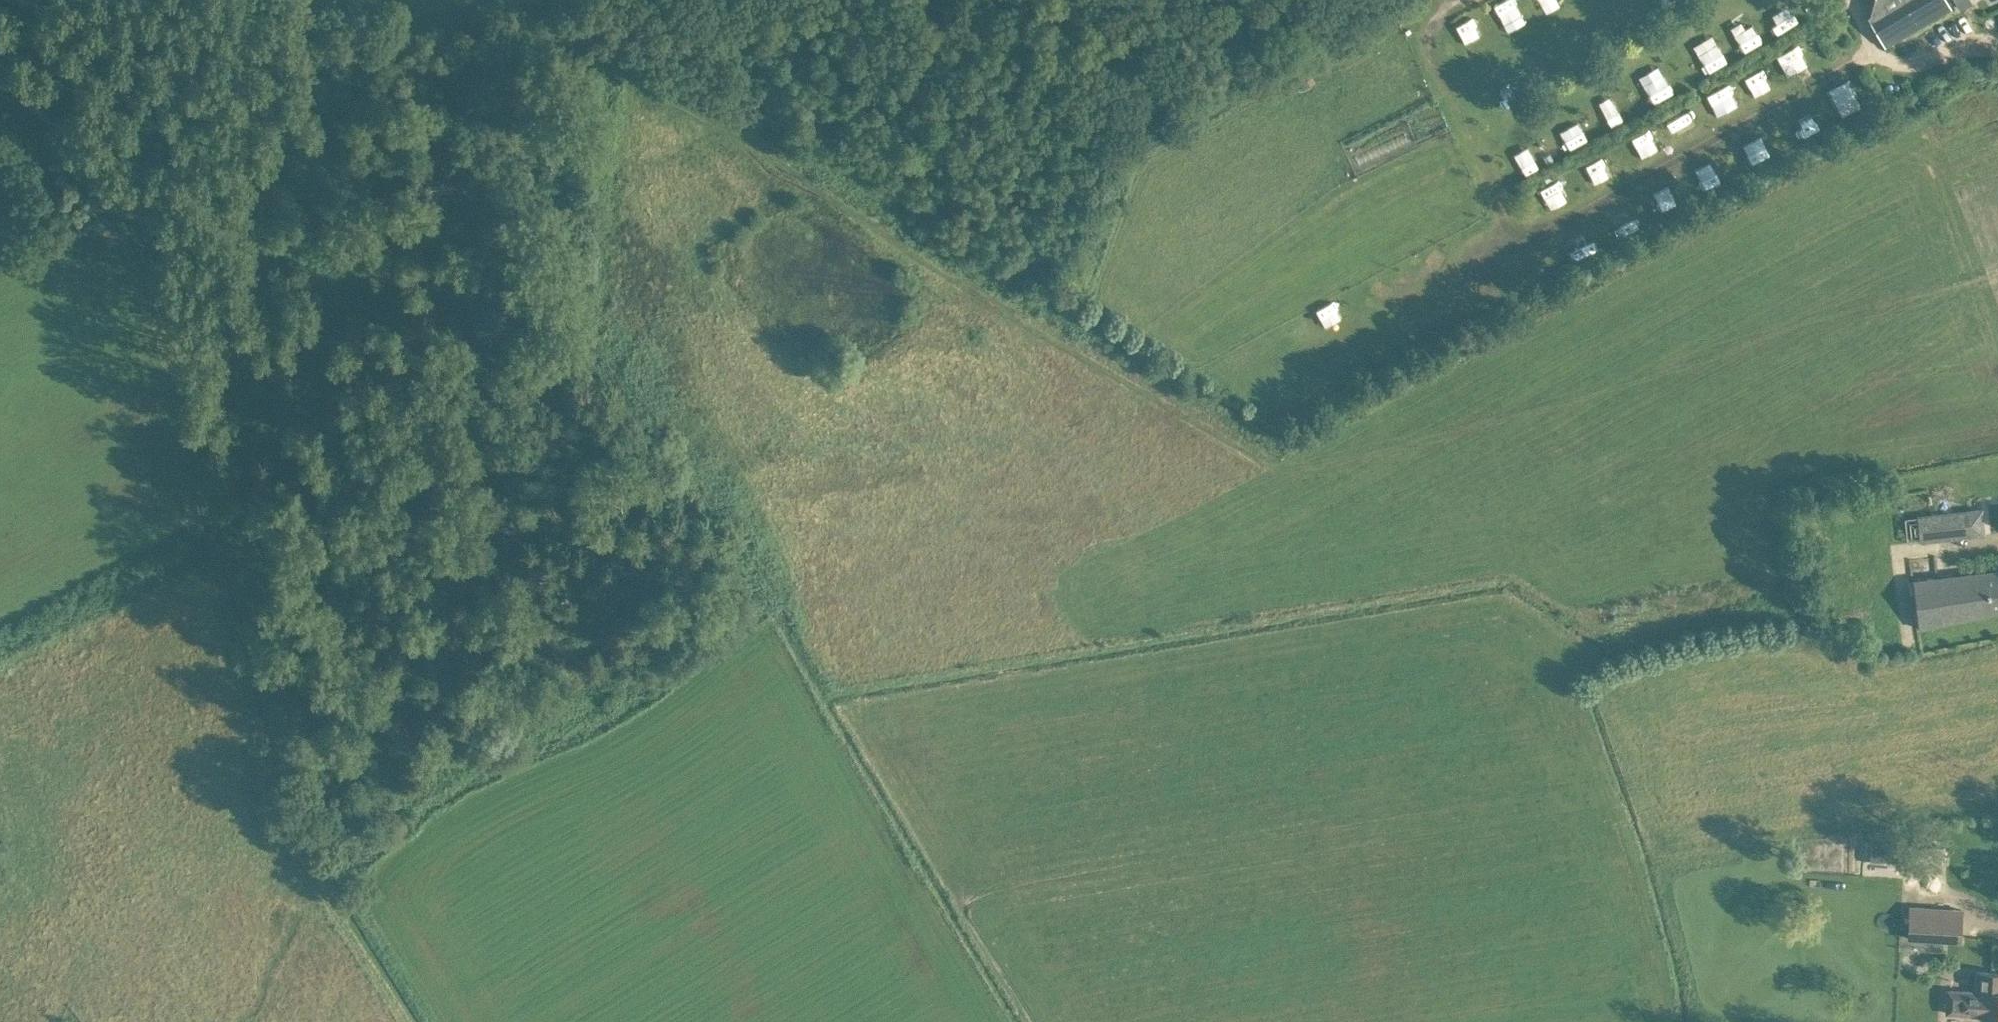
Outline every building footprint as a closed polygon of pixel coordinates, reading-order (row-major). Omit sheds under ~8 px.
[(1507,27),(1523,19),(1513,0),(1500,0),(1495,3),(1507,27)] [(1885,13),(1870,21),(1884,46),(1952,7),(1948,0),(1877,0),(1885,13)] [(1969,0),(1964,0),(1957,4),(1959,8),(1970,2),(1969,0)] [(1788,1),(1768,13),(1778,31),(1799,19),(1788,1)] [(1464,41),(1480,34),(1472,17),(1457,24),(1464,41)] [(1731,31),(1740,51),(1763,41),(1753,21),(1731,31)] [(1703,70),(1725,63),(1715,34),(1693,41),(1703,70)] [(1801,42),(1777,54),(1785,70),(1809,58),(1801,42)] [(1761,68),(1743,77),(1752,95),(1770,86),(1761,68)] [(1661,70),(1641,81),(1652,100),(1672,88),(1661,70)] [(1708,93),(1716,109),(1739,98),(1731,82),(1708,93)] [(1604,127),(1622,118),(1612,98),(1594,107),(1604,127)] [(1576,120),(1556,130),(1565,148),(1586,138),(1576,120)] [(1630,136),(1638,155),(1656,147),(1648,128),(1630,136)] [(1750,162),(1770,154),(1762,136),(1743,145),(1750,162)] [(1522,174),(1538,166),(1528,145),(1512,152),(1522,174)] [(1581,162),(1589,187),(1612,179),(1604,154),(1581,162)] [(1701,189),(1720,179),(1710,160),(1691,169),(1701,189)] [(1545,211),(1568,202),(1559,178),(1536,187),(1545,211)] [(1652,194),(1660,210),(1676,202),(1668,185),(1652,194)] [(1564,240),(1571,257),(1589,250),(1582,233),(1564,240)] [(1920,541),(1940,539),(1937,513),(1917,515),(1920,541)] [(1919,626),(1997,610),(1997,570),(1913,579),(1919,626)] [(1906,937),(1960,940),(1962,906),(1908,904),(1906,937)] [(1982,1020),(1997,1021),(1997,972),(1974,971),(1972,995),(1959,994),(1959,993),(1947,992),(1946,1011),(1983,1014),(1982,1020)]
